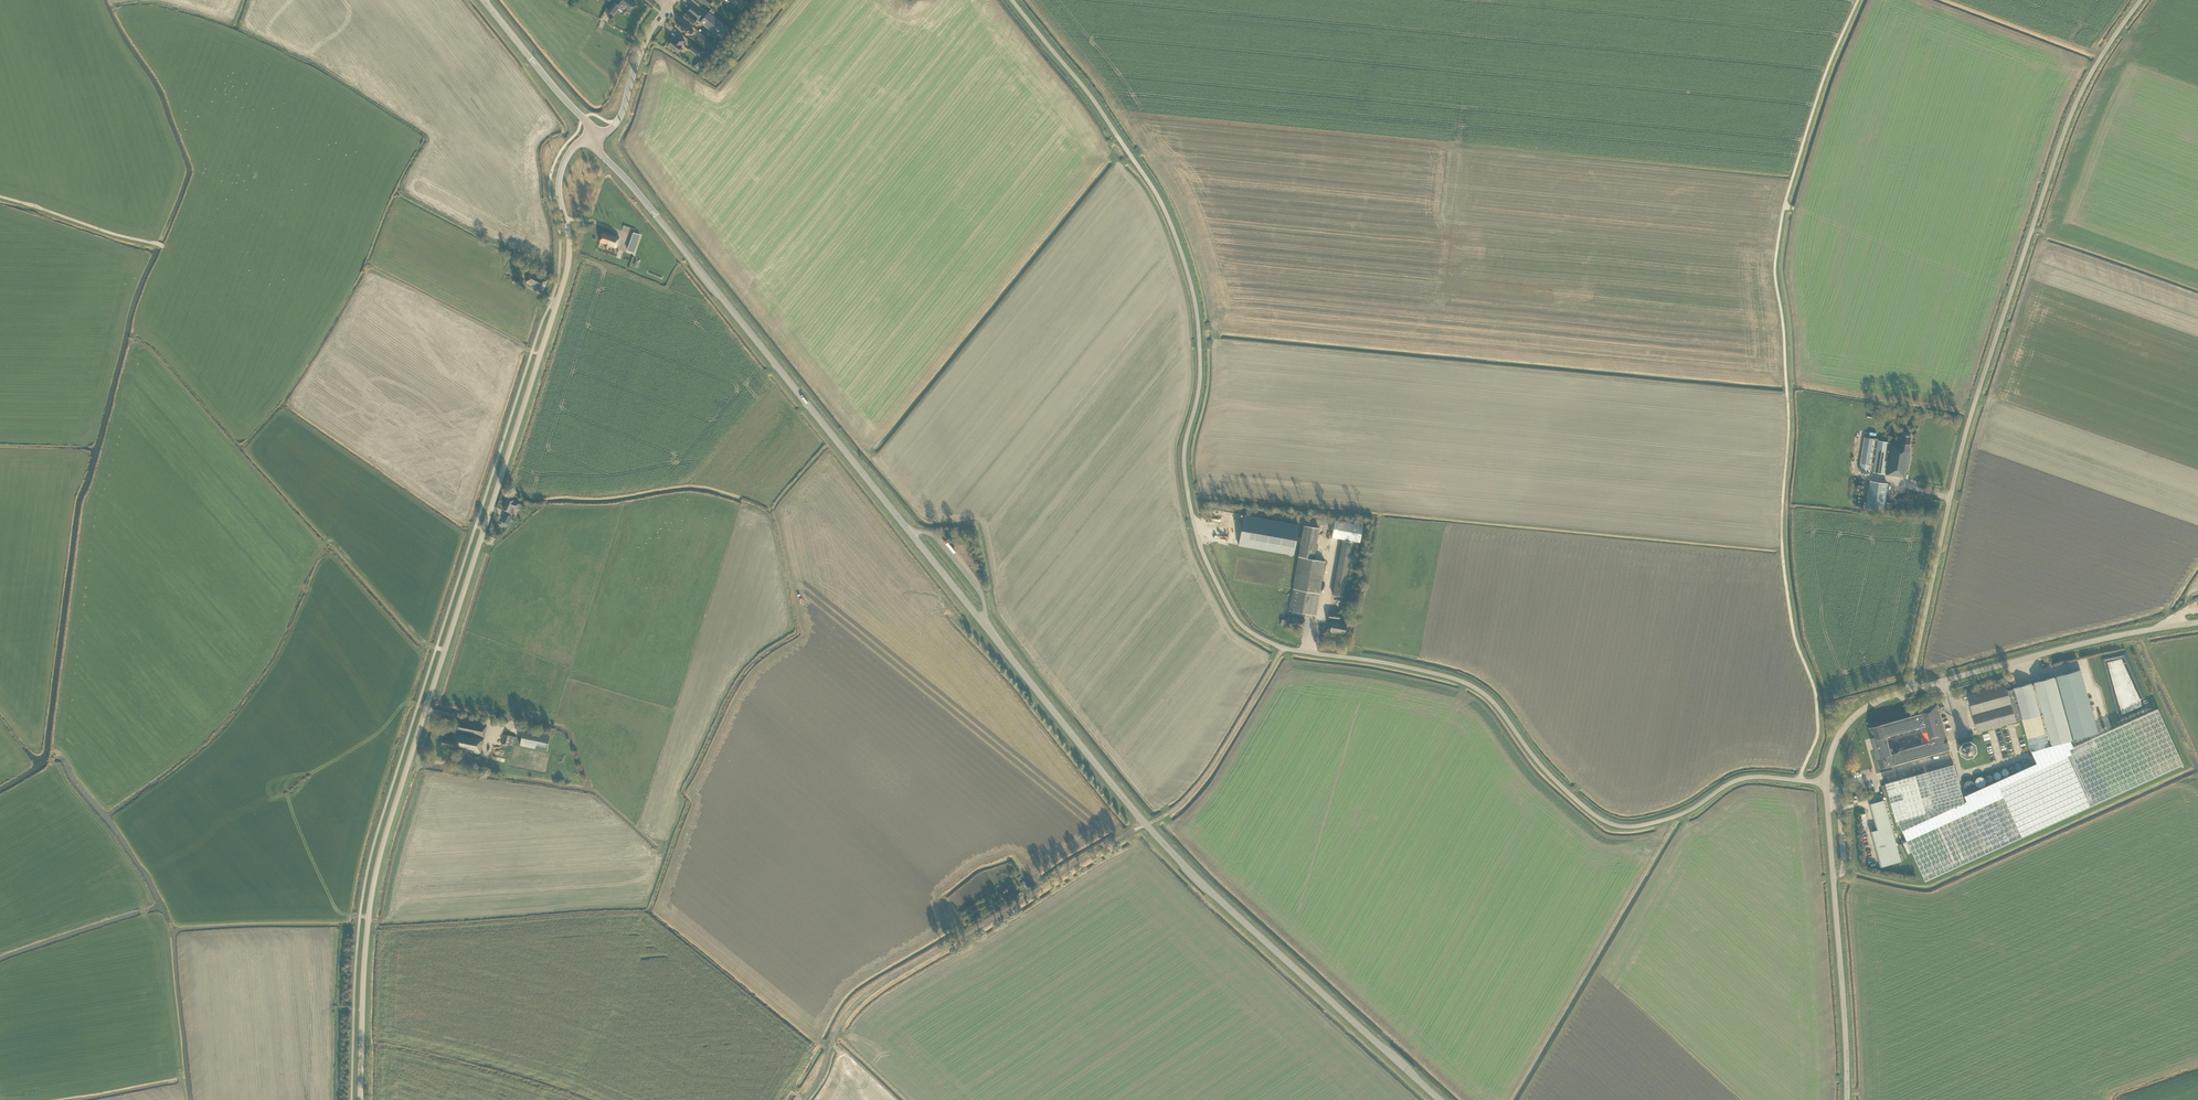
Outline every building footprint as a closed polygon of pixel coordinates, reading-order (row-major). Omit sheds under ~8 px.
[(608,11),(613,15),(620,6),(621,6),(622,4),(630,11),(636,4),(631,0),(622,0),(620,2),(621,3),(619,5),(615,2),(608,11)] [(699,16),(702,13),(693,6),(688,11),(684,16),(693,24),(697,20),(699,22),(702,18),(699,16)] [(721,39),(730,28),(709,12),(700,23),(721,39)] [(687,31),(692,34),(694,31),(690,28),(681,21),(677,26),(686,33),(687,31)] [(673,39),(668,45),(677,52),(682,46),(681,46),(685,41),(679,36),(675,41),(673,39)] [(716,46),(708,39),(703,44),(712,51),(716,46)] [(689,49),(697,55),(701,51),(693,44),(689,49)] [(698,70),(704,64),(699,59),(693,65),(698,70)] [(600,242),(606,244),(605,248),(608,249),(609,246),(617,248),(619,242),(618,241),(620,237),(610,234),(610,235),(603,233),(600,242)] [(627,250),(633,252),(639,235),(634,233),(627,250)] [(537,287),(537,288),(543,291),(548,280),(532,271),(526,282),(534,286),(534,285),(537,287)] [(1889,442),(1878,440),(1878,439),(1864,437),(1859,469),(1883,474),(1886,461),(1888,461),(1886,474),(1906,477),(1910,452),(1909,452),(1911,436),(1903,435),(1901,445),(1891,443),(1890,449),(1888,448),(1889,442)] [(1871,481),(1866,508),(1883,511),(1887,483),(1871,481)] [(510,520),(511,521),(512,517),(510,516),(512,513),(510,512),(512,507),(517,509),(520,503),(515,501),(509,498),(504,509),(508,511),(505,518),(503,521),(509,523),(510,520)] [(1295,543),(1301,543),(1289,610),(1316,615),(1325,561),(1314,559),(1319,528),(1304,525),(1302,537),(1296,536),(1299,524),(1244,515),(1239,545),(1293,555),(1295,543)] [(1332,537),(1360,542),(1363,524),(1335,520),(1332,537)] [(1342,540),(1333,594),(1343,596),(1352,542),(1342,540)] [(1346,623),(1339,622),(1341,614),(1329,613),(1328,619),(1332,619),(1332,621),(1330,632),(1336,633),(1336,632),(1344,633),(1346,623)] [(1291,626),(1303,629),(1305,619),(1293,616),(1291,626)] [(2116,723),(2103,674),(2086,679),(2100,728),(2116,723)] [(2008,691),(2006,685),(1967,696),(1977,733),(2016,722),(2016,721),(2022,719),(2031,751),(2037,763),(1964,796),(1966,801),(1964,802),(1954,764),(1885,783),(1896,822),(1899,821),(1900,825),(1925,881),(2183,764),(2158,708),(2073,747),(2070,740),(2071,740),(2054,677),(2034,683),(2034,684),(2032,684),(2032,683),(2013,688),(2014,689),(2008,691)] [(2098,730),(2084,679),(2075,682),(2089,733),(2098,730)] [(2074,682),(2065,685),(2080,738),(2088,735),(2074,682)] [(1945,732),(1942,721),(1940,716),(1942,716),(1941,712),(1939,712),(1937,705),(1916,710),(1922,732),(1889,742),(1888,740),(1888,739),(1887,740),(1885,740),(1884,740),(1883,735),(1873,738),(1878,756),(1879,761),(1880,762),(1881,767),(1949,748),(1946,736),(1947,735),(1946,731),(1945,732)] [(457,749),(480,754),(486,726),(458,719),(453,740),(443,738),(442,744),(458,748),(457,749)] [(1962,738),(1977,734),(1975,726),(1959,730),(1962,738)] [(524,729),(520,745),(547,751),(551,734),(524,729)] [(502,743),(514,747),(516,737),(504,734),(502,743)] [(1964,753),(1967,755),(1971,754),(1974,750),(1973,747),(1969,744),(1965,745),(1963,749),(1964,753)] [(1873,762),(1861,765),(1863,774),(1876,770),(1873,762)] [(1985,778),(1977,778),(1977,786),(1985,786),(1985,778)] [(1871,804),(1878,829),(1872,831),(1882,867),(1901,861),(1884,800),(1871,804)]
